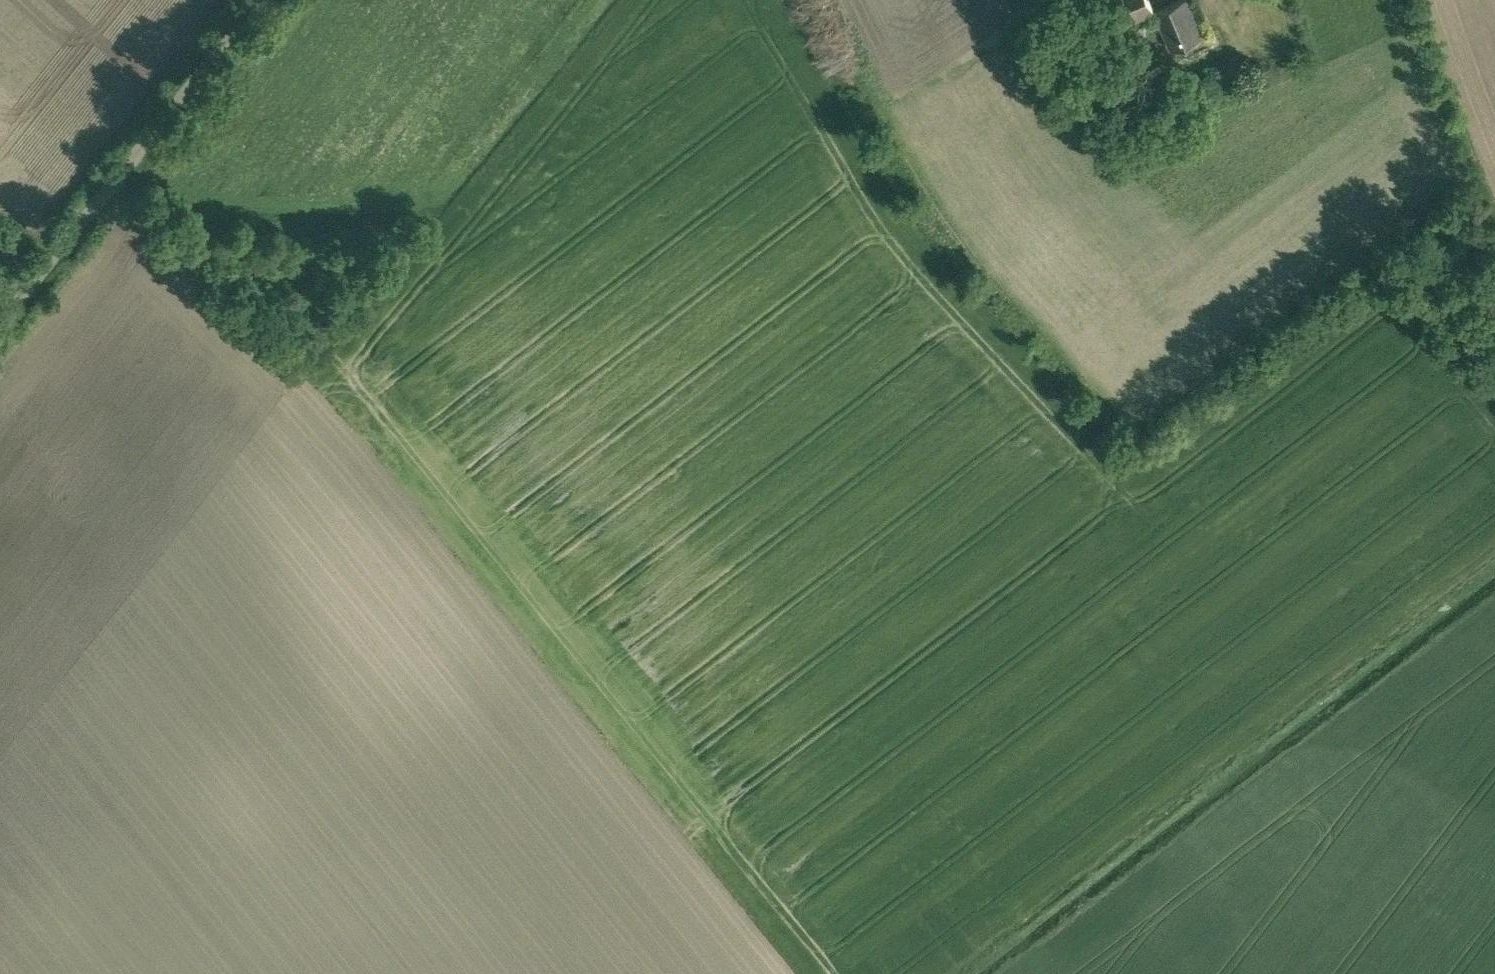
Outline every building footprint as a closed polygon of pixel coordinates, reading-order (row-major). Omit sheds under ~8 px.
[(1121,25),(1157,10),(1157,9),(1153,0),(1110,0),(1121,25)] [(1157,9),(1157,10),(1178,60),(1211,46),(1192,0),(1177,0),(1157,9)]
